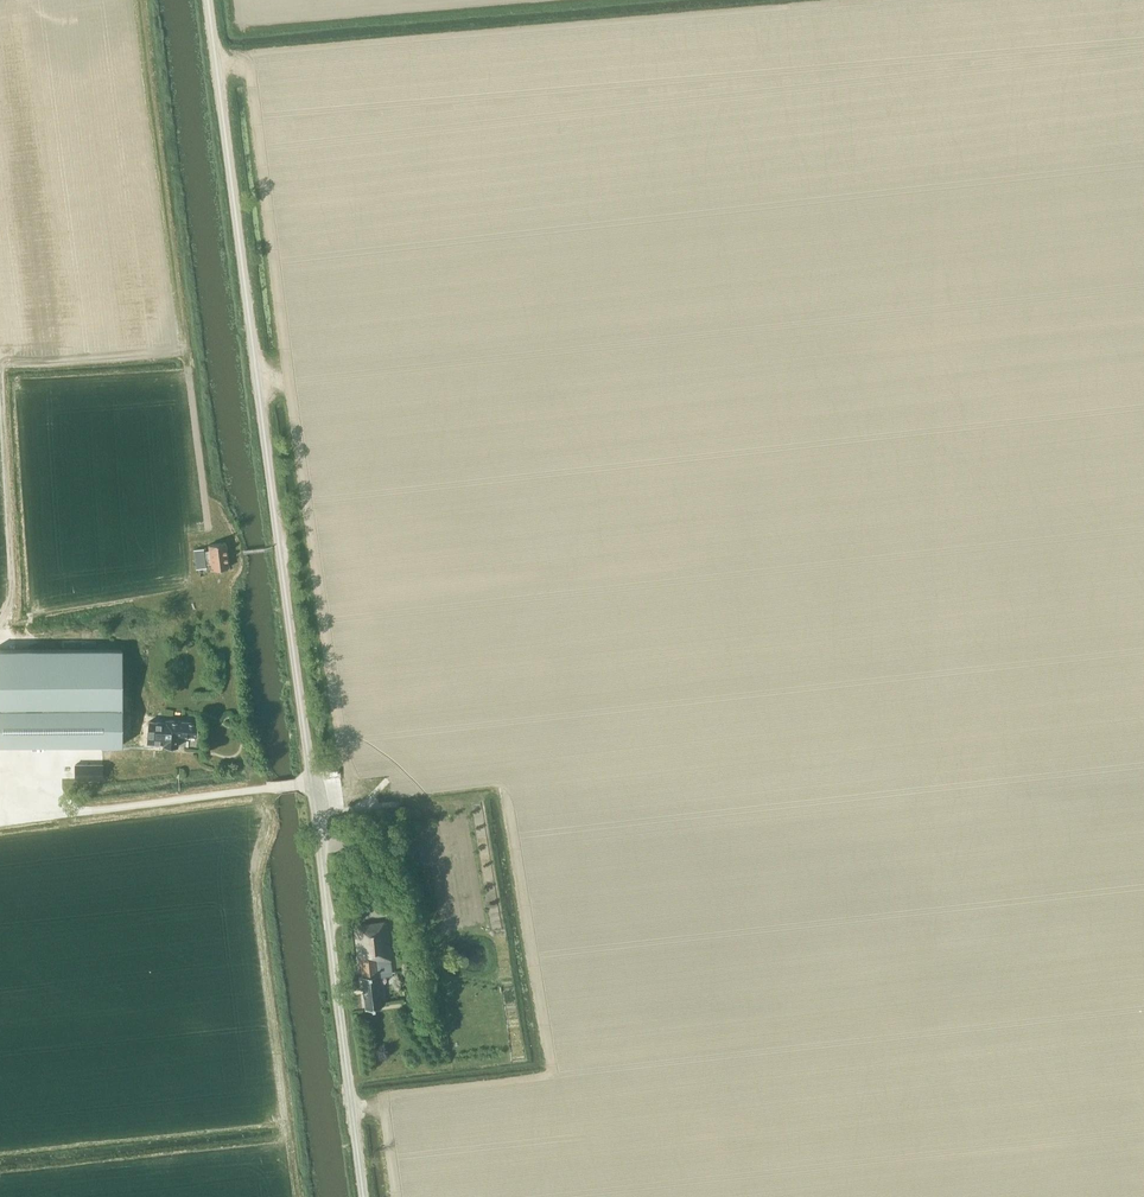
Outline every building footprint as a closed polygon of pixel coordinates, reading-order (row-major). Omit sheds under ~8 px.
[(195,560),(226,555),(225,543),(208,546),(209,551),(203,552),(203,549),(193,551),(195,560)] [(212,570),(228,567),(226,555),(195,560),(196,569),(205,567),(205,565),(211,564),(212,570)] [(123,745),(123,648),(122,648),(122,652),(0,652),(0,745),(123,745)] [(149,720),(147,742),(164,743),(164,746),(179,746),(179,735),(197,736),(198,722),(166,720),(165,721),(149,720)] [(376,960),(392,958),(387,919),(354,923),(359,961),(360,962),(365,1006),(381,1004),(376,960)]
